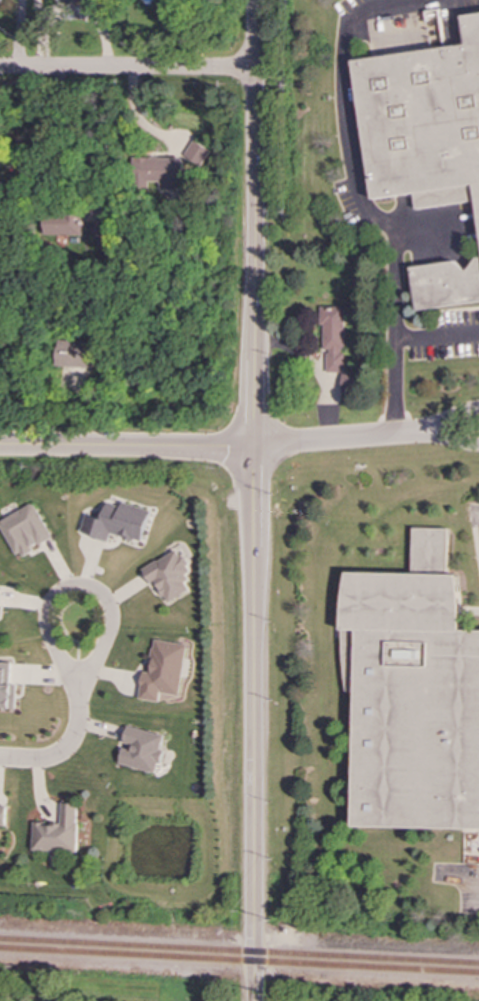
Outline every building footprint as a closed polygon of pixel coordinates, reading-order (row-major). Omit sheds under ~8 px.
[(373,200),(413,194),(415,210),(476,200),(478,222),(478,13),(461,16),(466,44),(352,61),(373,200)] [(211,151),(195,141),(185,157),(201,168),(211,151)] [(184,158),(136,158),(136,189),(149,189),(149,182),(159,182),(159,193),(184,193),(184,158)] [(83,214),(44,215),(45,236),(83,234),(83,214)] [(117,241),(106,220),(89,229),(100,250),(117,241)] [(410,269),(416,310),(478,301),(478,259),(410,269)] [(345,306),(322,307),(322,349),(327,349),(327,372),(345,372),(345,350),(345,306)] [(55,367),(94,368),(95,341),(56,340),(55,367)] [(342,393),(364,394),(364,374),(343,373),(342,393)] [(153,511),(123,502),(122,507),(107,502),(103,518),(87,514),(81,533),(109,541),(111,534),(143,543),(153,511)] [(0,520),(18,559),(35,551),(33,547),(52,538),(35,503),(0,520)] [(458,630),(459,575),(447,575),(448,528),(413,528),(412,574),(344,572),(342,691),(355,692),(353,826),(478,829),(478,631),(458,630)] [(143,569),(153,586),(158,583),(169,603),(193,590),(185,576),(193,572),(179,549),(143,569)] [(180,696),(188,644),(155,639),(150,673),(144,672),(140,699),(160,702),(161,693),(180,696)] [(17,709),(18,685),(11,684),(12,662),(0,662),(0,708),(17,709)] [(120,765),(158,773),(164,750),(161,750),(164,735),(128,727),(123,746),(124,746),(120,765)] [(79,804),(62,803),(62,824),(34,823),(34,850),(78,852),(79,804)] [(8,806),(0,806),(0,827),(7,827),(8,806)]
